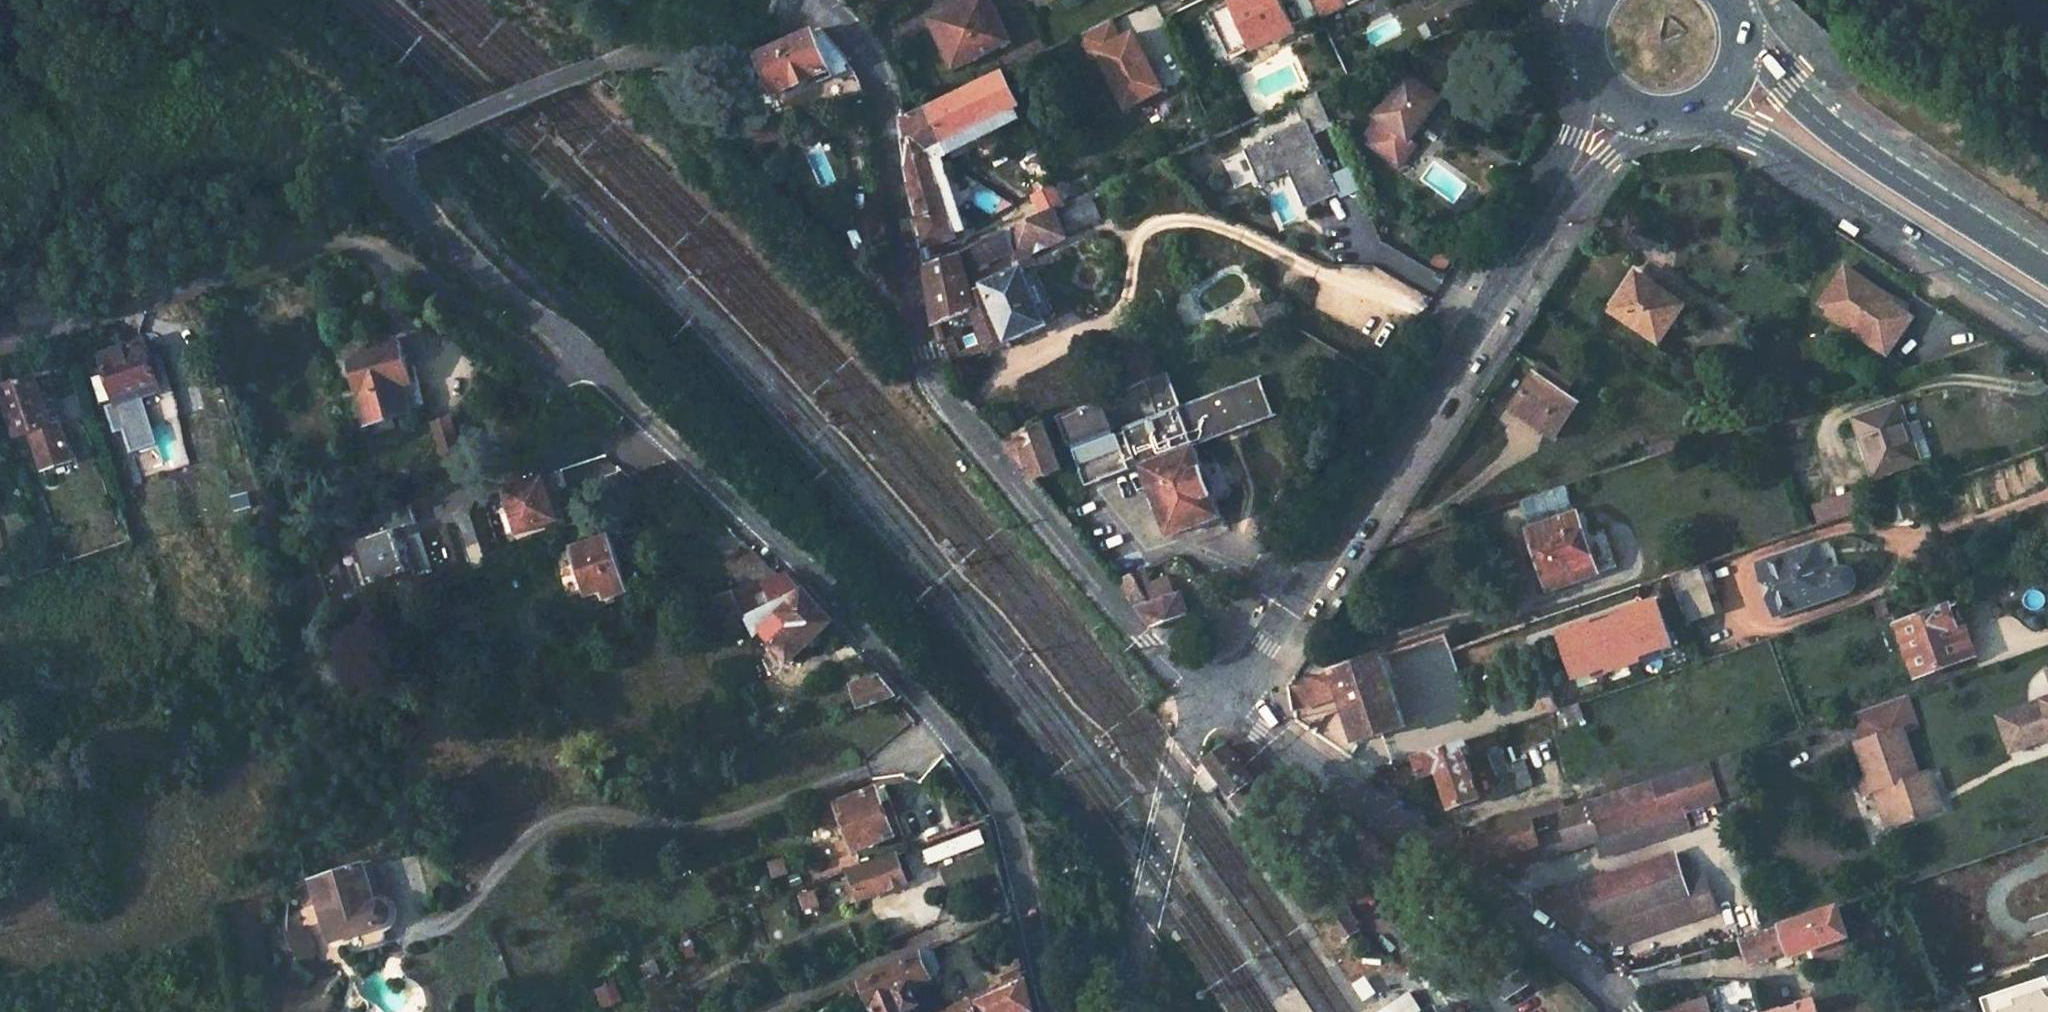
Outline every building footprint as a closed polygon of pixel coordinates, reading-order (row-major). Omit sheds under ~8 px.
[(941,20),(960,64),(1006,44),(989,0),(968,0),(967,0),(969,8),(941,20)] [(1015,40),(998,0),(989,0),(1006,44),(1015,40)] [(1282,0),(1241,0),(1213,12),(1231,52),(1250,44),(1253,52),(1296,31),(1282,0)] [(1322,6),(1328,18),(1351,7),(1349,2),(1354,0),(1319,0),(1322,6)] [(1098,54),(1116,46),(1106,24),(1088,33),(1098,54)] [(765,55),(777,82),(769,87),(775,100),(847,66),(851,74),(828,83),(838,102),(872,88),(857,58),(828,29),(765,55)] [(1155,38),(1141,45),(1136,36),(1116,46),(1098,54),(1106,72),(1124,64),(1135,87),(1131,89),(1140,109),(1179,91),(1155,38)] [(937,244),(963,233),(962,229),(933,154),(1027,111),(1009,73),(915,119),(911,120),(918,184),(925,206),(932,246),(937,244)] [(1447,97),(1414,73),(1382,114),(1392,122),(1376,142),(1406,165),(1422,143),(1416,139),(1447,97)] [(1323,93),(1301,103),(1309,122),(1251,148),(1268,185),(1291,174),(1308,210),(1344,194),(1334,175),(1315,137),(1338,127),(1323,93)] [(962,229),(971,225),(946,161),(1031,119),(1027,111),(933,154),(962,229)] [(1191,152),(1179,157),(1184,169),(1196,163),(1191,152)] [(1365,189),(1355,165),(1334,175),(1344,194),(1346,198),(1365,189)] [(1111,219),(1100,193),(968,251),(972,277),(1017,254),(1020,261),(1111,219)] [(945,324),(976,312),(968,251),(939,261),(937,277),(945,324)] [(1052,315),(1062,312),(1041,267),(1029,272),(1028,269),(991,285),(990,282),(973,290),(976,312),(992,351),(1055,323),(1052,315)] [(1901,344),(1916,320),(1891,305),(1889,309),(1875,301),(1880,292),(1847,272),(1824,309),(1835,316),(1833,320),(1877,347),(1884,334),(1901,344)] [(1692,312),(1645,280),(1619,318),(1667,349),(1692,312)] [(1889,309),(1891,305),(1894,301),(1880,292),(1875,301),(1889,309)] [(1258,337),(1291,324),(1283,305),(1272,310),(1270,306),(1256,311),(1256,331),(1258,337)] [(1893,357),(1901,344),(1884,334),(1877,347),(1893,357)] [(1171,373),(1155,341),(1133,350),(1147,383),(1171,373)] [(153,344),(110,358),(126,410),(147,403),(170,396),(153,344)] [(408,344),(357,357),(379,427),(428,414),(422,395),(430,392),(423,369),(416,371),(408,344)] [(1573,396),(1580,385),(1551,365),(1544,376),(1573,396)] [(1544,376),(1519,412),(1562,441),(1587,405),(1573,396),(1544,376)] [(1146,471),(1196,452),(1275,419),(1261,382),(1181,410),(1170,377),(1147,386),(1158,418),(1125,431),(1126,436),(1120,439),(1116,428),(1080,441),(1094,483),(1128,470),(1126,463),(1133,460),(1136,469),(1146,471)] [(0,395),(0,403),(13,442),(31,435),(44,474),(73,464),(52,406),(49,407),(47,399),(41,401),(36,388),(31,389),(29,384),(0,395)] [(1116,428),(1105,400),(1067,415),(1078,442),(1080,441),(1116,428)] [(147,403),(126,410),(134,434),(141,455),(161,449),(147,403)] [(1904,406),(1858,420),(1877,479),(1919,467),(1909,435),(1912,434),(1904,406)] [(134,434),(126,410),(117,413),(126,437),(134,434)] [(439,452),(460,448),(454,413),(432,417),(439,452)] [(1071,468),(1053,421),(1013,437),(1044,477),(1071,468)] [(1196,452),(1146,471),(1172,540),(1222,521),(1196,452)] [(499,487),(514,534),(559,519),(543,472),(499,487)] [(1537,526),(1584,510),(1575,484),(1527,500),(1537,526)] [(379,529),(353,538),(371,585),(420,566),(416,555),(425,552),(407,503),(374,515),(379,529)] [(1591,577),(1589,570),(1603,565),(1584,510),(1537,526),(1560,587),(1591,577)] [(621,599),(640,593),(620,537),(586,547),(601,597),(617,592),(621,599)] [(1826,549),(1768,566),(1783,616),(1854,593),(1857,589),(1859,585),(1859,583),(1858,579),(1856,577),(1851,574),(1849,574),(1835,579),(1826,549)] [(791,572),(770,551),(738,562),(748,585),(791,572)] [(762,637),(770,631),(798,660),(824,634),(830,639),(838,632),(850,646),(858,641),(797,569),(791,572),(748,585),(716,595),(733,628),(752,617),(762,637)] [(1202,611),(1195,592),(1162,602),(1144,574),(1130,582),(1162,623),(1202,611)] [(1502,577),(1489,581),(1493,593),(1506,589),(1502,577)] [(1969,603),(1905,624),(1923,677),(1988,655),(1969,603)] [(1427,641),(1435,663),(1462,654),(1460,647),(1455,631),(1427,641)] [(444,652),(422,660),(429,678),(450,672),(444,652)] [(1308,709),(1352,695),(1367,741),(1416,725),(1391,653),(1303,683),(1308,709)] [(887,675),(865,681),(869,697),(859,700),(862,709),(904,696),(887,675)] [(1866,741),(1906,728),(1916,725),(1906,695),(1856,712),(1866,741)] [(2004,715),(2016,751),(2047,740),(2047,701),(2004,715)] [(1866,741),(1864,742),(1881,791),(1890,787),(1905,828),(1947,813),(1933,772),(1922,776),(1906,728),(1866,741)] [(1417,765),(1422,779),(1447,772),(1460,807),(1490,798),(1470,742),(1422,758),(1424,763),(1417,765)] [(1215,761),(1249,810),(1272,795),(1236,746),(1215,761)] [(1734,753),(1726,756),(1739,793),(1747,790),(1734,753)] [(1739,793),(1726,756),(1650,781),(1664,816),(1682,810),(1683,813),(1739,793)] [(1492,862),(1547,845),(1550,857),(1601,841),(1609,858),(1690,830),(1683,813),(1682,810),(1664,816),(1650,781),(1579,805),(1544,817),(1478,839),(1487,863),(1492,862)] [(892,786),(846,801),(865,850),(911,832),(892,786)] [(1894,832),(1905,828),(1890,787),(1881,791),(1894,832)] [(1534,807),(1467,829),(1478,839),(1544,817),(1541,809),(1534,807)] [(996,825),(936,848),(942,863),(1002,842),(997,828),(996,825)] [(862,866),(874,897),(921,880),(911,848),(862,866)] [(1587,931),(1698,894),(1683,859),(1680,850),(1609,879),(1542,898),(1587,931)] [(1698,894),(1587,931),(1604,942),(1620,936),(1623,944),(1723,910),(1711,872),(1701,876),(1694,855),(1683,859),(1698,894)] [(792,859),(781,863),(785,876),(796,872),(792,859)] [(317,877),(333,941),(400,922),(394,897),(381,902),(370,861),(317,877)] [(1799,947),(1801,953),(1860,935),(1849,903),(1783,924),(1750,935),(1759,960),(1799,947)] [(1347,909),(1334,917),(1347,939),(1362,932),(1347,909)] [(309,924),(285,930),(294,962),(318,956),(309,924)] [(884,1011),(914,1011),(926,1007),(921,993),(943,985),(939,977),(949,973),(941,951),(930,955),(871,980),(874,987),(884,1011)] [(950,1011),(1030,1011),(1038,1008),(1030,975),(950,1011)] [(850,996),(874,987),(871,980),(847,989),(850,996)] [(1409,989),(1373,1011),(1422,1011),(1409,989)] [(1824,998),(1780,1011),(1829,1011),(1824,998)] [(1715,999),(1671,1011),(1720,1011),(1715,999)] [(1870,1002),(1839,1011),(1874,1011),(1870,1002)]
